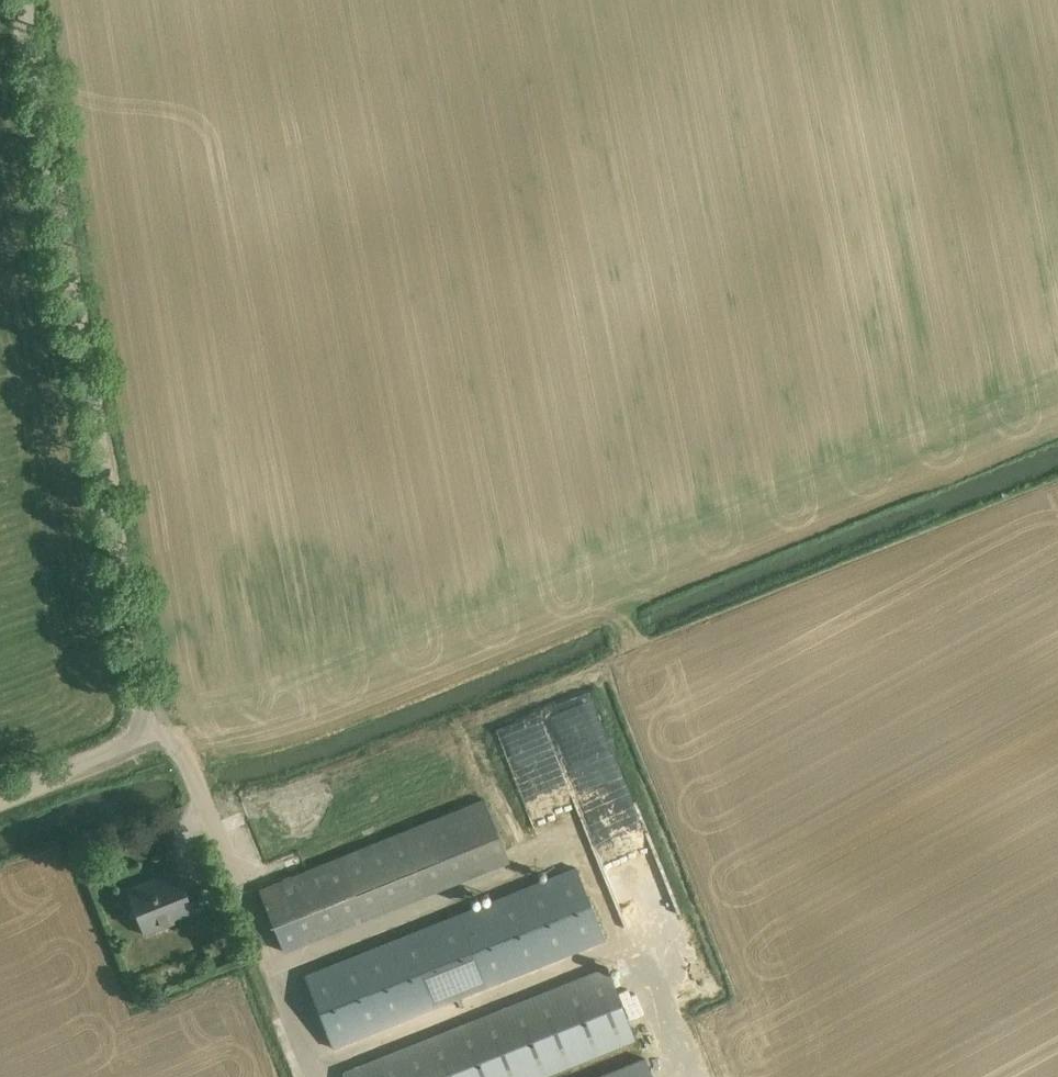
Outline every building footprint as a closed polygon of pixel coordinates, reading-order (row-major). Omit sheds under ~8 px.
[(550,714),(567,767),(613,753),(596,699),(550,714)] [(484,799),(259,889),(267,910),(279,941),(283,951),(509,861),(505,851),(492,819),(484,799)] [(262,853),(250,858),(254,868),(266,863),(262,853)] [(576,867),(303,975),(332,1048),(605,940),(576,867)] [(193,910),(177,870),(126,890),(133,906),(129,914),(138,918),(144,935),(174,923),(173,919),(193,910)] [(342,1072),(344,1076),(543,1076),(635,1041),(606,967),(342,1072)] [(644,1058),(596,1076),(652,1076),(644,1058)]
